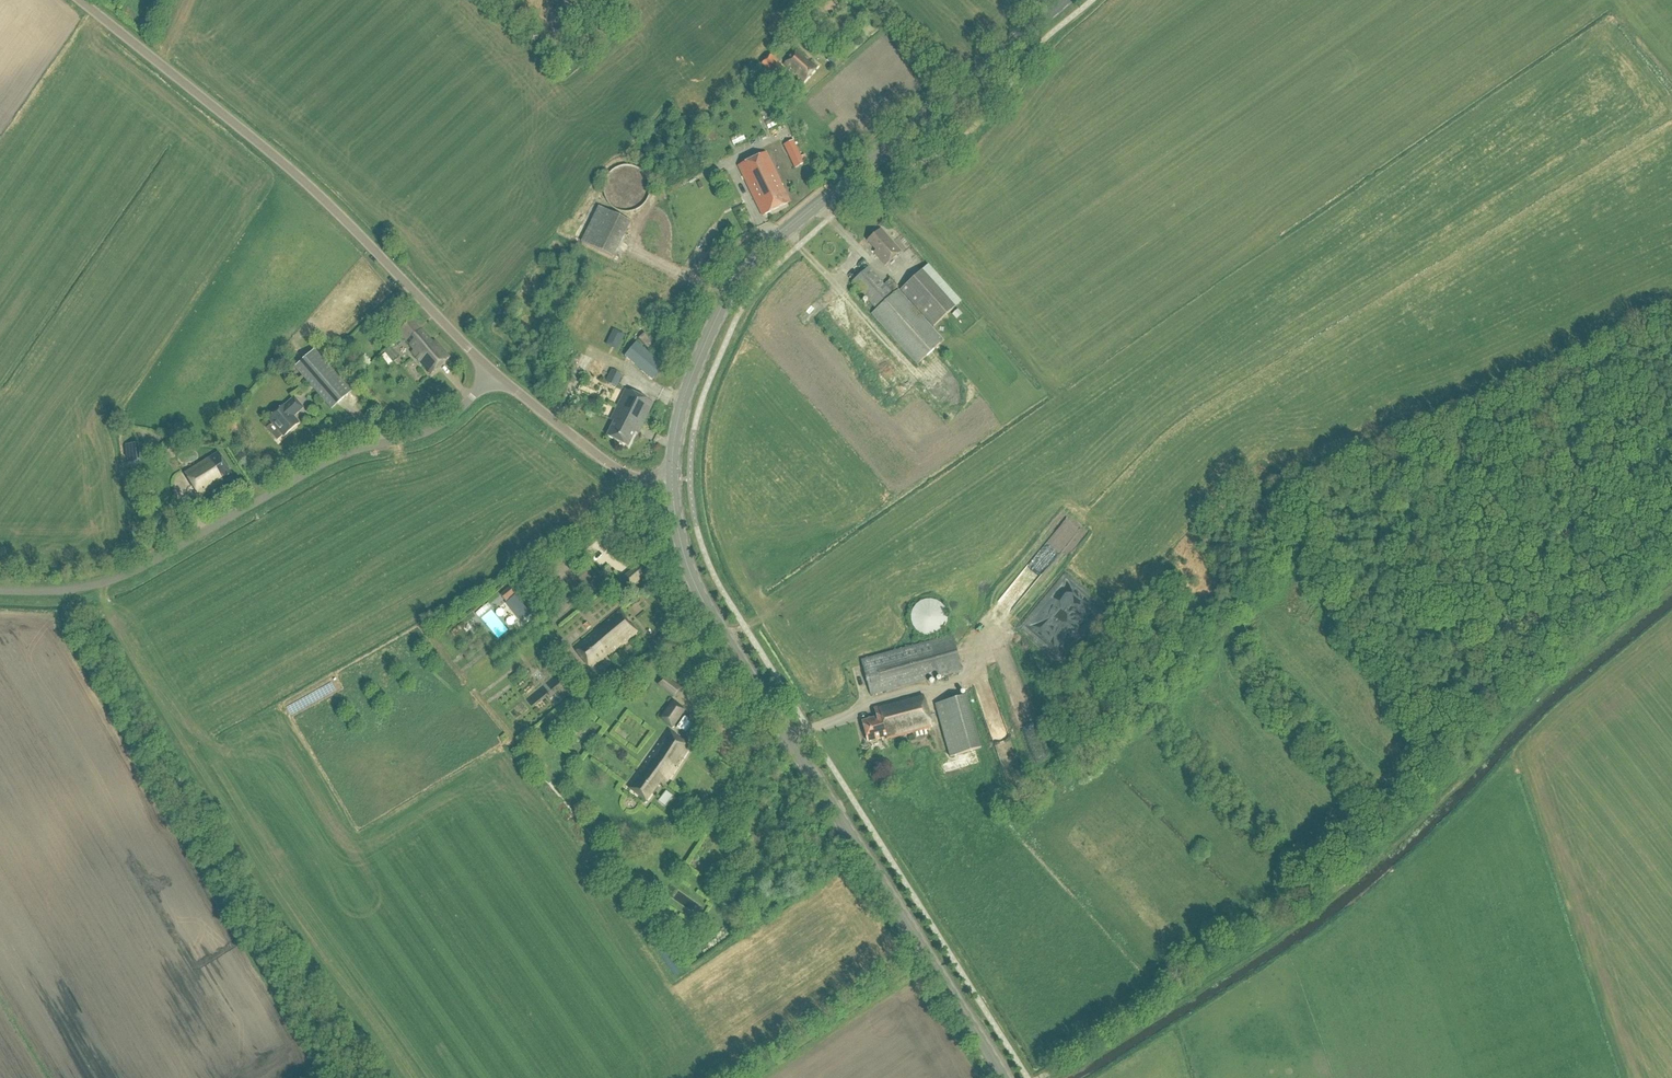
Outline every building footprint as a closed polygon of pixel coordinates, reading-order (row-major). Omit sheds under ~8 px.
[(804,82),(816,68),(796,50),(783,64),(804,82)] [(827,61),(832,66),(840,58),(834,53),(827,61)] [(761,65),(775,79),(784,70),(770,56),(761,65)] [(742,134),(731,140),(734,146),(745,140),(742,134)] [(794,141),(784,146),(795,169),(805,165),(794,141)] [(762,216),(790,203),(766,153),(738,167),(762,216)] [(605,183),(600,191),(628,208),(643,182),(638,180),(643,172),(631,165),(628,170),(619,165),(608,184),(605,183)] [(599,208),(582,242),(614,258),(631,224),(599,208)] [(883,229),(882,230),(870,240),(882,255),(879,257),(887,266),(903,252),(883,229)] [(944,341),(932,329),(961,303),(928,266),(901,290),(891,279),(885,285),(869,267),(852,283),(877,310),(871,315),(917,366),(944,341)] [(598,267),(565,349),(616,369),(648,287),(598,267)] [(431,375),(450,357),(435,341),(433,343),(413,321),(398,333),(416,353),(414,356),(431,375)] [(649,348),(654,344),(646,334),(641,338),(649,348)] [(637,344),(625,357),(653,381),(665,367),(637,344)] [(294,368),(331,411),(352,393),(315,350),(294,368)] [(407,364),(396,351),(391,356),(401,369),(407,364)] [(444,376),(450,369),(444,364),(438,371),(444,376)] [(623,376),(612,371),(606,383),(617,388),(623,376)] [(642,427),(653,404),(626,390),(611,421),(614,422),(607,437),(628,447),(639,425),(642,427)] [(267,429),(278,441),(283,436),(284,437),(285,438),(290,433),(300,424),(294,417),(304,408),(294,398),(285,407),(284,406),(283,408),(269,420),(272,424),(267,429)] [(185,474),(200,498),(234,477),(219,453),(185,474)] [(187,498),(182,507),(192,512),(197,503),(187,498)] [(590,549),(594,557),(605,553),(602,544),(590,549)] [(613,572),(608,557),(600,559),(605,575),(613,572)] [(620,579),(630,591),(647,577),(637,565),(620,579)] [(530,614),(509,588),(500,595),(521,621),(530,614)] [(1053,650),(1063,638),(1044,623),(1049,616),(1052,619),(1059,610),(1065,616),(1073,607),(1061,597),(1057,602),(1044,591),(1019,622),(1053,650)] [(911,618),(912,624),(914,630),(919,634),(924,637),(930,638),(936,637),(941,634),(945,629),(947,623),(948,617),(946,612),(943,607),(938,603),(932,601),(926,601),(920,604),(916,607),(912,613),(911,618)] [(612,653),(640,631),(622,608),(575,646),(591,666),(608,652),(612,653)] [(988,630),(998,625),(996,621),(985,625),(988,630)] [(872,695),(964,670),(954,635),(862,659),(872,695)] [(657,686),(675,700),(682,690),(664,676),(657,686)] [(541,693),(536,686),(524,694),(529,701),(541,693)] [(884,739),(932,726),(923,693),(875,706),(877,715),(863,719),(869,740),(883,737),(884,739)] [(966,696),(935,705),(950,758),(981,749),(966,696)] [(660,720),(672,729),(685,711),(673,702),(660,720)] [(666,780),(691,745),(669,729),(648,759),(649,760),(629,788),(646,800),(662,778),(666,780)] [(671,895),(685,905),(689,898),(676,889),(671,895)]
